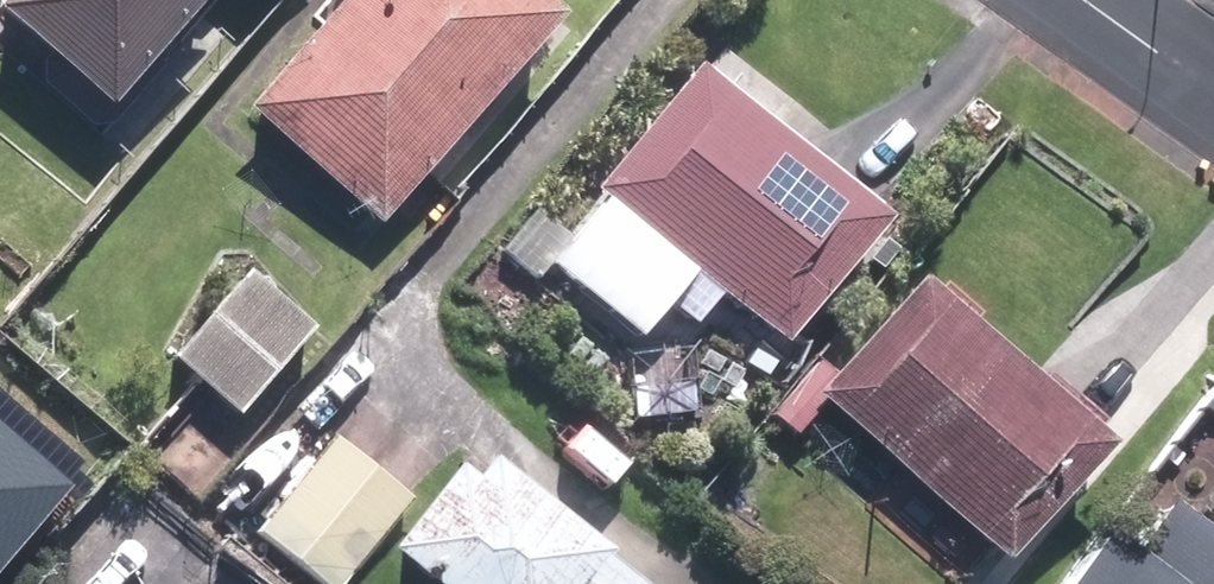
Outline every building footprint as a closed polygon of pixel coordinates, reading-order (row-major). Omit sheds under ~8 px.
[(92,109),(182,0),(0,0),(0,32),(92,109)] [(369,222),(541,13),(526,0),(317,0),(230,107),(369,222)] [(683,273),(771,343),(869,220),(674,66),(577,191),(622,225),(603,249),(665,298),(683,273)] [(493,249),(532,278),(561,238),(521,209),(493,249)] [(583,296),(600,302),(617,295),(623,278),(616,262),(598,254),(582,263),(576,280),(583,296)] [(158,359),(229,417),(301,326),(230,271),(158,359)] [(800,393),(993,560),(1093,445),(899,279),(800,393)] [(623,353),(627,416),(685,414),(681,349),(623,353)] [(80,489),(0,423),(0,583),(1,583),(80,489)] [(325,583),(334,583),(401,495),(323,436),(254,529),(325,583)] [(591,556),(598,548),(476,454),(460,475),(443,462),(376,549),(422,583),(627,583),(591,556)] [(1186,502),(1144,555),(1118,534),(1078,583),(1213,583),(1213,524),(1186,502)]
